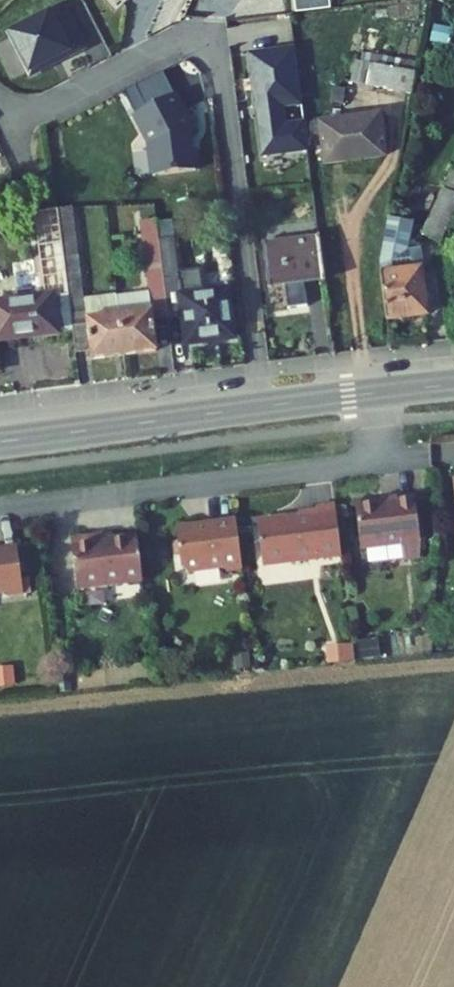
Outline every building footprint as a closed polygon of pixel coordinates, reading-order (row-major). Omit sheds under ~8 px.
[(63,13),(13,38),(31,74),(52,63),(51,61),(59,57),(60,59),(81,49),(63,13)] [(382,22),(381,33),(395,33),(396,23),(382,22)] [(375,57),(379,33),(368,30),(363,54),(375,57)] [(302,103),(295,47),(250,52),(257,104),(261,104),(263,116),(258,117),(263,154),(308,149),(304,122),(284,125),(282,105),(302,103)] [(415,74),(417,64),(375,57),(363,54),(361,64),(374,66),(415,74)] [(351,84),(370,87),(374,66),(361,64),(355,63),(351,84)] [(374,66),(370,87),(411,95),(415,74),(374,66)] [(175,93),(136,113),(153,147),(150,148),(153,175),(196,170),(193,136),(182,112),(184,111),(175,93)] [(319,124),(325,165),(384,157),(379,116),(319,124)] [(444,189),(453,193),(453,172),(452,171),(444,189)] [(423,236),(442,245),(453,218),(453,193),(444,189),(423,236)] [(77,246),(72,200),(57,202),(58,210),(62,245),(63,248),(77,246)] [(38,212),(43,247),(62,245),(58,210),(38,212)] [(141,222),(145,254),(159,252),(156,220),(141,222)] [(380,262),(388,322),(428,317),(422,271),(425,270),(422,251),(409,252),(414,225),(388,220),(380,262)] [(263,246),(268,287),(324,280),(319,239),(263,246)] [(80,267),(77,246),(63,248),(65,269),(80,267)] [(185,317),(188,343),(232,337),(227,293),(182,298),(176,250),(159,252),(167,316),(168,319),(185,317)] [(150,294),(117,298),(120,317),(125,355),(157,351),(153,317),(167,316),(159,252),(145,254),(150,294)] [(85,302),(80,267),(65,269),(68,293),(70,309),(85,307),(85,302)] [(65,269),(56,270),(59,294),(68,293),(65,269)] [(0,301),(0,342),(60,335),(59,332),(73,331),(73,328),(70,309),(68,293),(59,294),(0,301)] [(88,326),(87,321),(120,317),(117,298),(85,302),(85,307),(70,309),(73,328),(88,326)] [(120,317),(87,321),(88,326),(73,328),(73,331),(76,354),(91,352),(92,359),(125,355),(120,317)] [(425,545),(416,501),(356,511),(364,555),(405,549),(408,564),(423,561),(425,545)] [(339,554),(332,506),(295,511),(296,515),(254,521),(260,565),(339,554)] [(240,567),(232,517),(173,526),(179,566),(186,571),(219,566),(224,570),(240,567)] [(140,579),(134,534),(93,540),(92,535),(67,539),(75,589),(140,579)] [(13,546),(0,548),(0,592),(1,592),(6,595),(21,593),(13,546)] [(352,643),(325,648),(328,667),(355,662),(352,643)]
